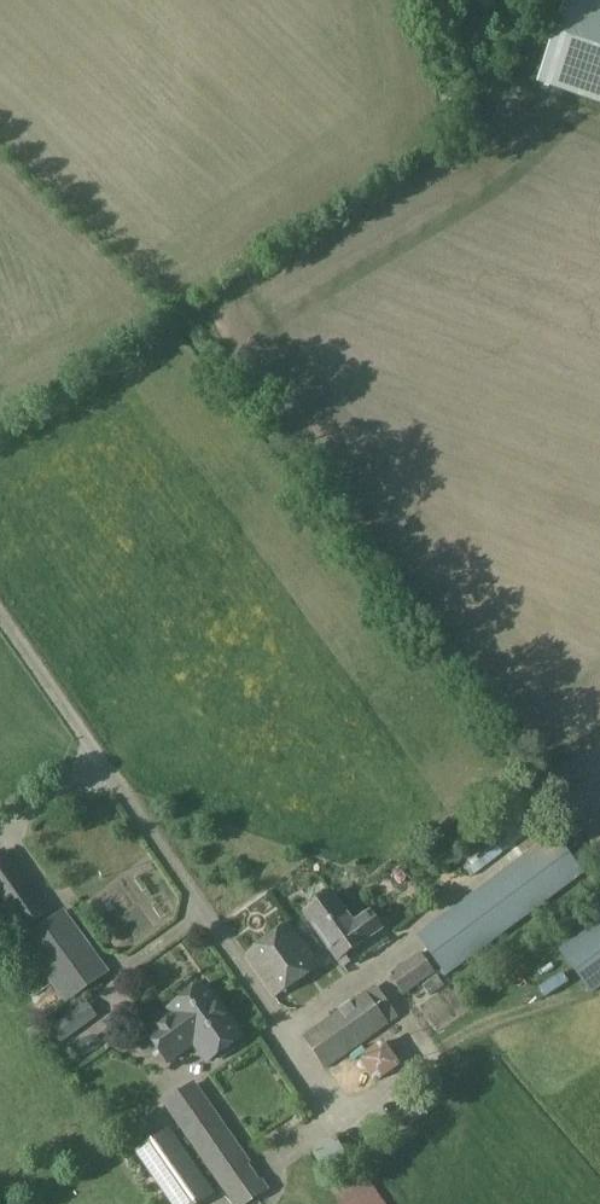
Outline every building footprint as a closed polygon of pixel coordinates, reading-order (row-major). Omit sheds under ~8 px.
[(542,89),(599,108),(599,0),(572,0),(542,89)] [(454,856),(471,878),(533,832),(516,809),(454,856)] [(554,833),(416,937),(447,977),(585,874),(554,833)] [(4,851),(0,854),(0,900),(21,930),(48,912),(4,851)] [(331,893),(304,912),(316,931),(344,911),(331,893)] [(67,1001),(108,971),(64,910),(22,941),(67,1001)] [(344,911),(316,931),(343,969),(356,960),(350,952),(382,930),(370,912),(353,924),(344,911)] [(559,951),(592,995),(599,989),(599,920),(559,951)] [(245,955),(275,998),(320,966),(290,923),(245,955)] [(419,954),(390,976),(404,996),(433,974),(419,954)] [(555,978),(540,956),(511,976),(526,998),(555,978)] [(436,977),(422,987),(429,997),(443,987),(436,977)] [(172,1013),(146,1031),(165,1058),(193,1038),(208,1060),(204,1062),(205,1064),(213,1058),(220,1059),(233,1049),(234,1043),(242,1037),(204,984),(170,1009),(172,1013)] [(387,1025),(365,993),(303,1037),(325,1068),(387,1025)] [(49,1029),(60,1044),(97,1016),(86,1001),(49,1029)] [(91,1035),(86,1039),(94,1051),(99,1047),(101,1041),(97,1036),(91,1035)] [(348,1054),(364,1078),(389,1062),(374,1038),(348,1054)] [(194,1082),(164,1104),(220,1184),(249,1164),(251,1163),(194,1082)] [(173,1203),(197,1203),(214,1192),(169,1129),(136,1152),(173,1203)] [(326,1180),(337,1203),(381,1203),(363,1163),(326,1180)]
